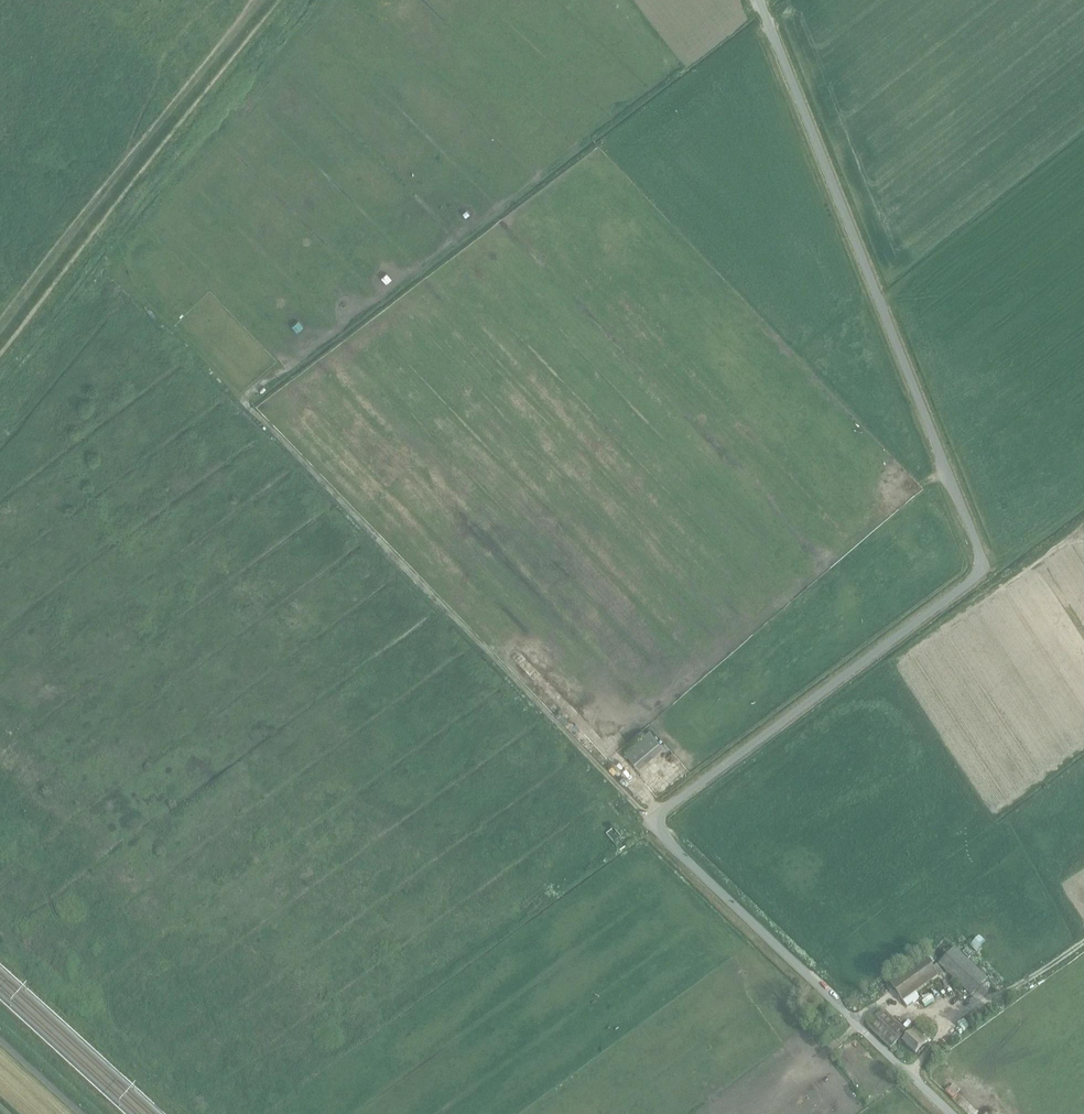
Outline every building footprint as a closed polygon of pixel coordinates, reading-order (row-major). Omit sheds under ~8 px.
[(648,729),(624,751),(636,764),(660,743),(648,729)] [(606,833),(620,851),(627,846),(613,828),(606,833)] [(979,934),(971,945),(978,951),(986,940),(979,934)] [(987,979),(955,948),(939,964),(971,995),(987,979)] [(926,958),(924,959),(891,983),(904,1001),(916,993),(939,976),(926,958)] [(916,993),(904,1001),(907,1006),(919,998),(916,993)] [(868,1027),(891,1048),(906,1032),(884,1011),(868,1027)] [(952,1029),(958,1035),(970,1025),(964,1018),(952,1029)] [(902,1041),(916,1054),(931,1037),(918,1024),(902,1041)]
